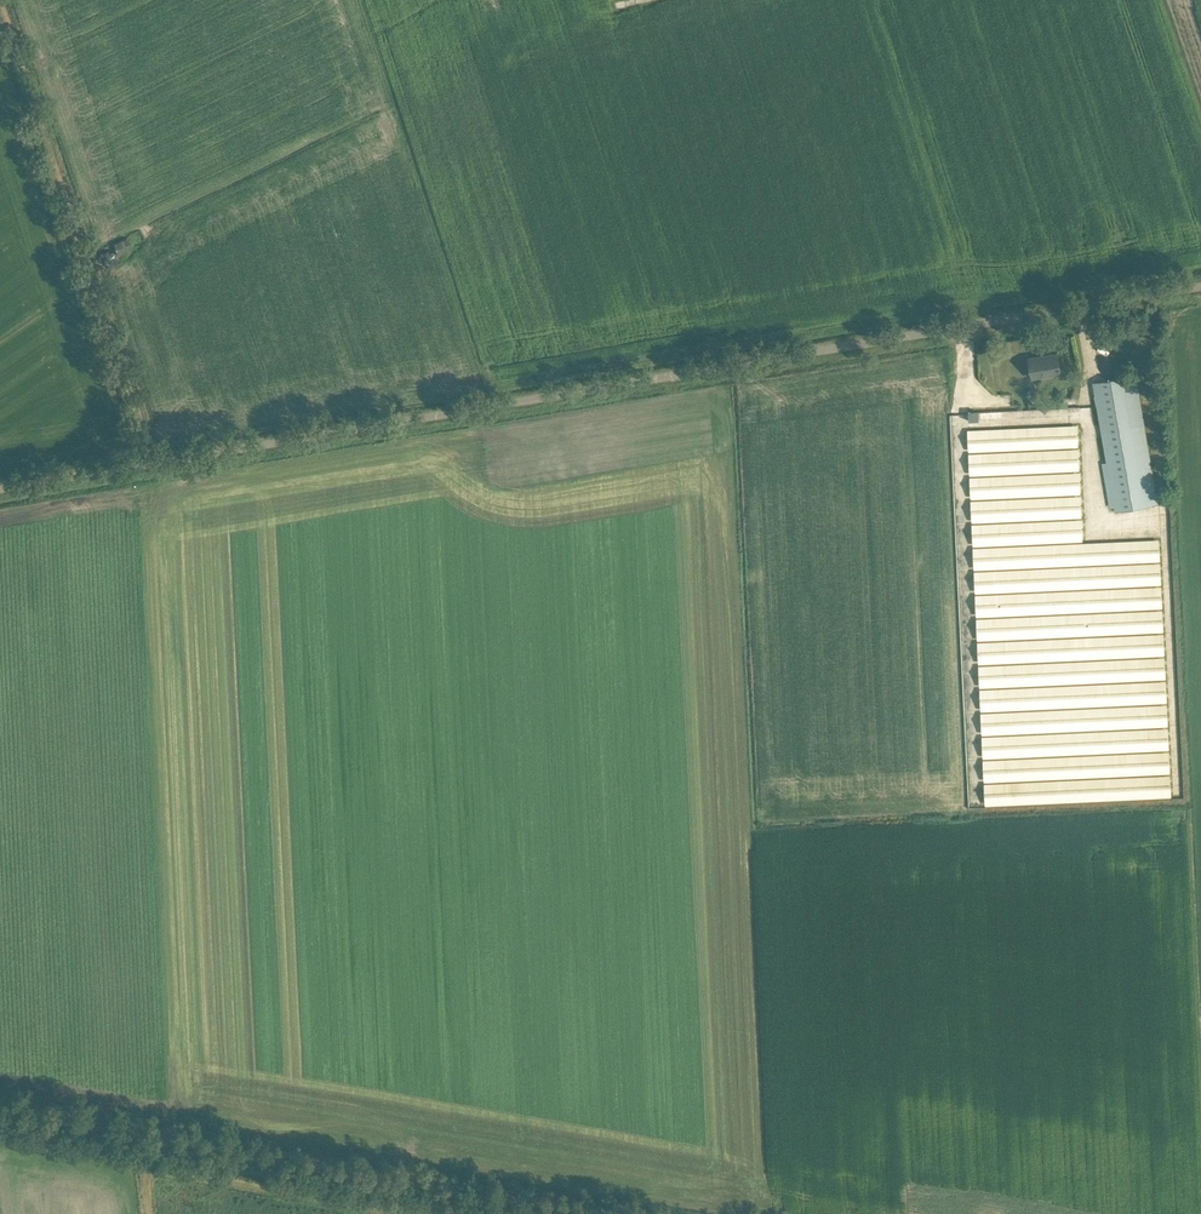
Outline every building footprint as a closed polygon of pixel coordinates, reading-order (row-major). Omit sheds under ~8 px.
[(380,109),(394,103),(391,94),(377,100),(380,109)] [(114,244),(117,253),(131,248),(127,238),(114,244)] [(1061,372),(1060,365),(1058,353),(1029,358),(1032,377),(1061,372)] [(1135,374),(1094,382),(1116,508),(1158,504),(1135,374)] [(969,421),(979,420),(978,410),(968,411),(969,421)] [(1077,424),(968,429),(969,450),(1078,445),(1077,424)] [(970,474),(1079,469),(1078,448),(969,453),(970,474)] [(1080,472),(970,477),(971,498),(1081,492),(1080,472)] [(972,521),(1081,516),(1080,495),(971,500),(972,521)] [(973,545),(1082,540),(1081,519),(972,524),(973,545)] [(974,568),(1160,560),(1159,539),(973,547),(974,568)] [(1160,562),(974,571),(975,592),(1161,583),(1160,562)] [(977,615),(1163,607),(1162,586),(976,594),(977,615)] [(1162,609),(977,618),(978,639),(1163,630),(1162,609)] [(979,662),(1165,654),(1164,633),(978,642),(979,662)] [(1165,657),(979,665),(980,686),(1166,677),(1165,657)] [(981,710),(1167,701),(1166,680),(980,689),(981,710)] [(1167,704),(981,712),(982,734),(1168,725),(1167,704)] [(983,757),(1169,748),(1168,727),(982,736),(983,757)] [(1169,751),(983,759),(984,780),(1170,772),(1169,751)] [(985,804),(1171,795),(1170,774),(984,783),(985,804)]
